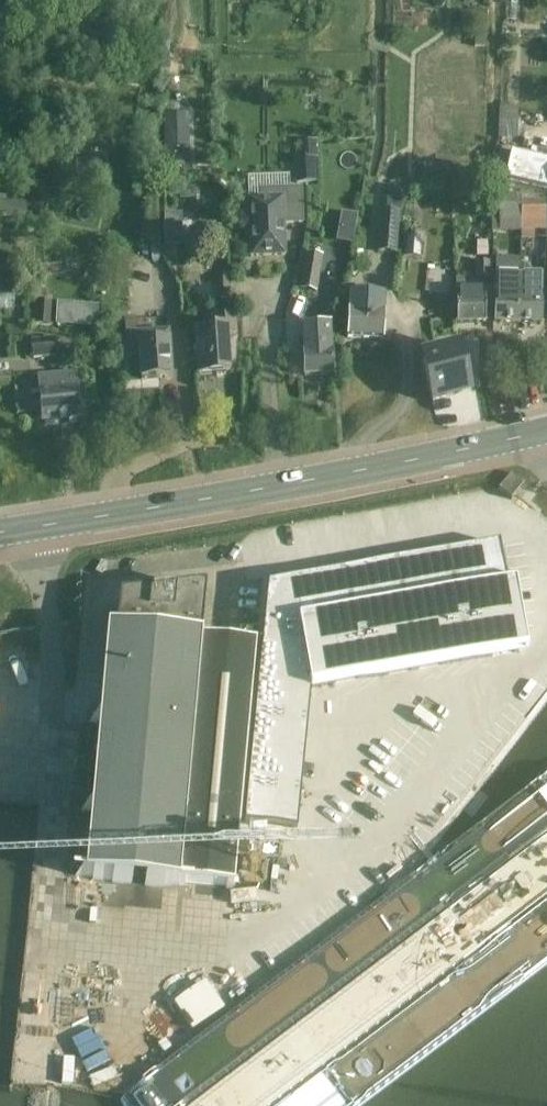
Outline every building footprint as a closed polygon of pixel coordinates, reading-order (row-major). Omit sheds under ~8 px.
[(187,114),(165,114),(166,147),(189,146),(187,114)] [(501,154),(501,182),(546,182),(546,154),(501,154)] [(315,184),(314,161),(295,162),(296,184),(315,184)] [(180,167),(170,168),(170,180),(180,180),(180,167)] [(440,178),(419,182),(420,189),(441,185),(440,178)] [(402,188),(388,187),(386,209),(400,210),(402,188)] [(302,225),(301,189),(261,191),(261,200),(248,200),(250,258),(285,257),(283,226),(302,225)] [(503,197),(500,197),(500,221),(519,221),(518,202),(518,197),(503,197)] [(520,202),(518,202),(519,221),(519,227),(519,228),(545,228),(545,202),(534,202),(533,198),(520,198),(520,202)] [(396,214),(379,213),(377,252),(394,253),(396,214)] [(424,236),(404,234),(402,258),(422,260),(424,236)] [(357,237),(356,248),(366,248),(367,238),(357,237)] [(487,258),(486,242),(476,242),(476,258),(487,258)] [(307,254),(301,288),(304,289),(318,290),(323,257),(307,254)] [(496,274),(495,322),(517,323),(518,283),(518,277),(518,260),(496,260),(496,274)] [(489,277),(489,263),(476,263),(476,277),(489,277)] [(518,283),(517,323),(541,323),(541,299),(542,299),(543,277),(531,277),(518,277),(518,283)] [(463,290),(463,279),(456,279),(457,323),(485,323),(485,290),(463,290)] [(230,299),(230,281),(215,281),(215,299),(230,299)] [(384,297),(350,295),(348,338),(382,340),(384,297)] [(53,302),(37,301),(36,325),(52,326),(53,302)] [(57,304),(55,326),(97,329),(99,307),(57,304)] [(236,336),(234,317),(212,319),(213,331),(195,332),(198,376),(229,374),(227,337),(236,336)] [(137,335),(136,319),(124,320),(127,362),(139,361),(141,381),(171,378),(168,332),(137,335)] [(333,375),(329,326),(301,328),(304,377),(333,375)] [(52,340),(36,338),(35,349),(51,351),(52,340)] [(470,395),(459,350),(437,356),(438,362),(423,366),(432,404),(451,399),(449,395),(455,393),(456,398),(470,395)] [(80,420),(77,374),(38,377),(42,423),(80,420)] [(524,483),(511,473),(499,490),(512,500),(524,483)] [(466,550),(447,553),(457,609),(467,661),(468,666),(528,655),(515,585),(507,586),(499,544),(466,550)] [(447,553),(396,563),(414,664),(415,671),(416,675),(468,666),(467,661),(457,609),(447,553)] [(353,570),(344,572),(345,580),(363,680),(364,684),(416,675),(415,671),(414,664),(396,563),(353,570)] [(268,585),(259,684),(263,685),(311,689),(311,694),(364,684),(363,680),(345,580),(344,572),(268,585)] [(199,644),(204,591),(122,602),(119,638),(108,637),(85,876),(232,890),(255,649),(199,644)] [(258,694),(255,719),(295,723),(308,725),(311,694),(311,689),(263,685),(259,684),(258,691),(258,694)] [(255,719),(252,754),(304,759),(307,733),(308,725),(295,723),(255,719)] [(252,754),(248,789),(301,794),(304,759),(252,754)] [(248,789),(245,824),(298,829),(301,794),(248,789)]
